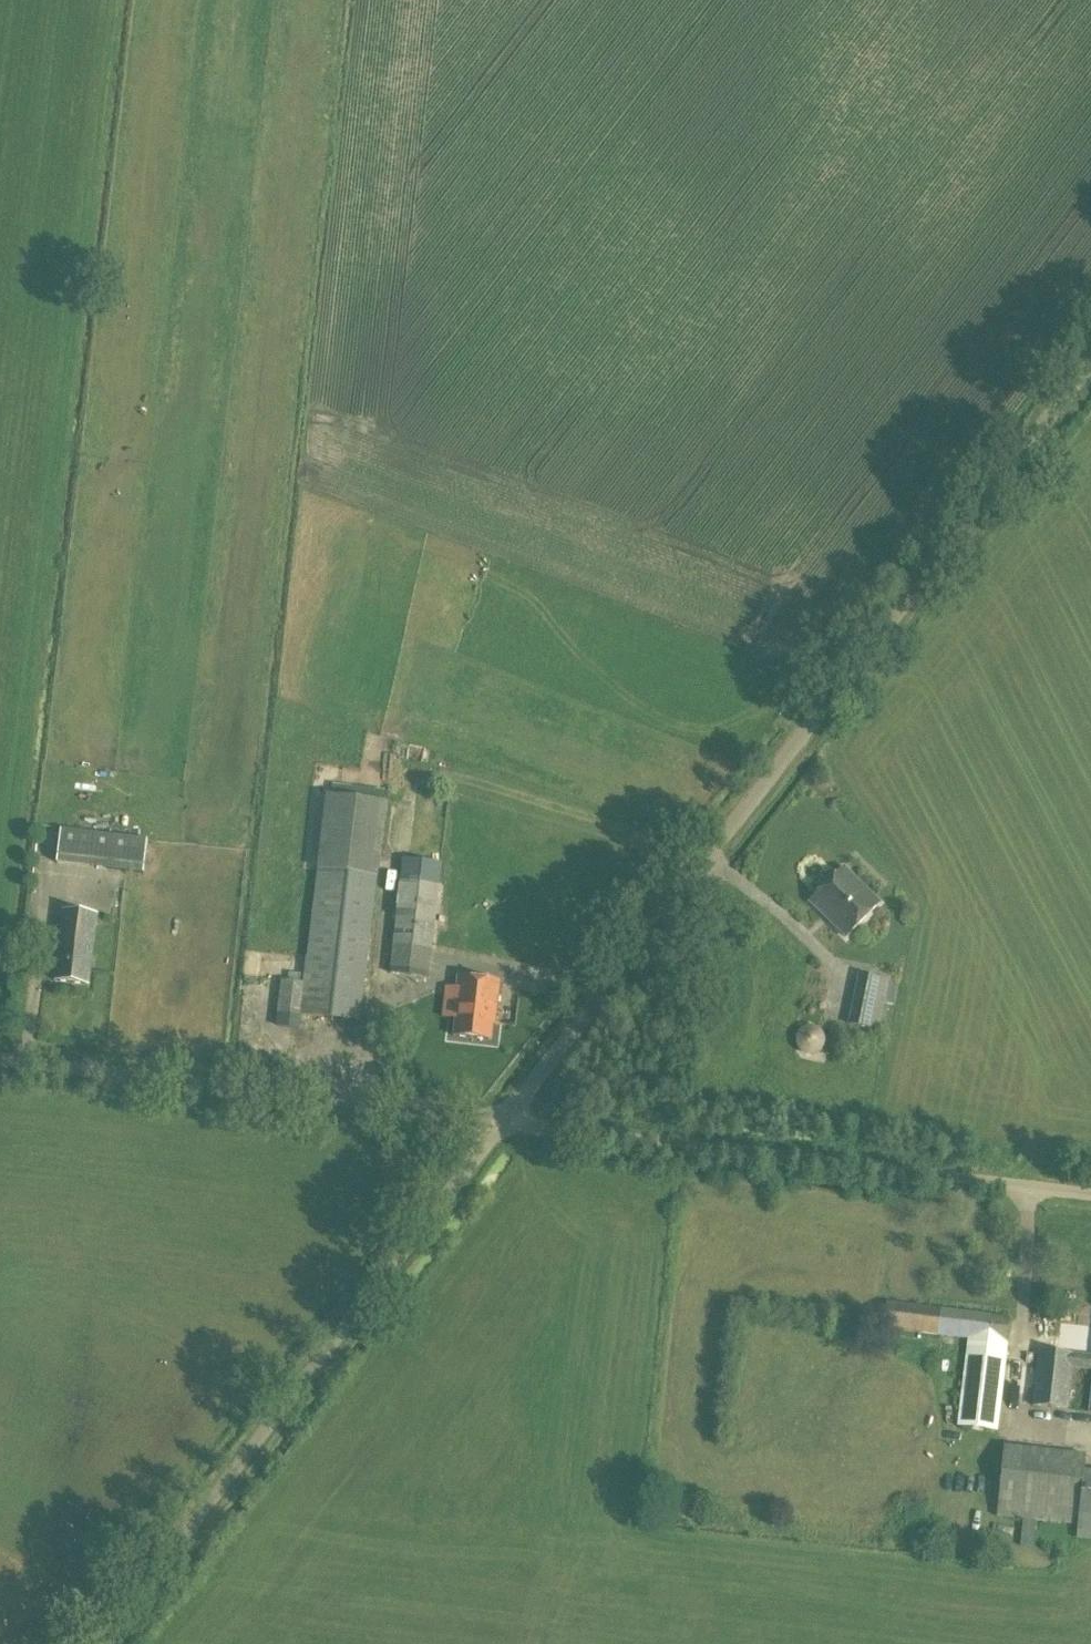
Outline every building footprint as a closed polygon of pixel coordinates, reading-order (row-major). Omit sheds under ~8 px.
[(114,833),(110,869),(143,873),(148,837),(114,833)] [(281,981),(277,1013),(361,1023),(379,873),(317,866),(303,983),(281,981)] [(846,939),(880,905),(844,869),(810,903),(846,939)] [(400,877),(390,969),(430,973),(440,882),(400,877)] [(89,986),(93,953),(97,917),(62,913),(54,982),(89,986)] [(878,1032),(888,983),(859,977),(849,1026),(878,1032)] [(456,1020),(454,1038),(492,1042),(494,1024),(496,1024),(501,983),(458,979),(457,988),(446,987),(442,1018),(456,1020)] [(795,1039),(795,1042),(795,1045),(796,1048),(798,1050),(800,1053),(802,1055),(805,1056),(808,1057),(811,1057),(814,1057),(817,1056),(819,1054),(822,1052),(824,1050),(825,1047),(826,1044),(826,1041),(826,1038),(825,1035),(823,1033),(821,1030),(819,1029),(816,1027),(813,1026),(810,1026),(807,1027),(804,1028),(802,1029),(799,1031),(797,1033),(796,1036),(795,1039)] [(997,1432),(1008,1343),(1007,1343),(1010,1318),(886,1302),(883,1329),(968,1340),(957,1427),(997,1432)] [(1039,1351),(1032,1406),(1066,1410),(1070,1368),(1090,1370),(1090,1357),(1039,1351)] [(995,1518),(1023,1521),(1020,1546),(1033,1548),(1036,1523),(1078,1528),(1077,1540),(1090,1541),(1090,1474),(1084,1473),(1086,1456),(1004,1446),(995,1518)]
